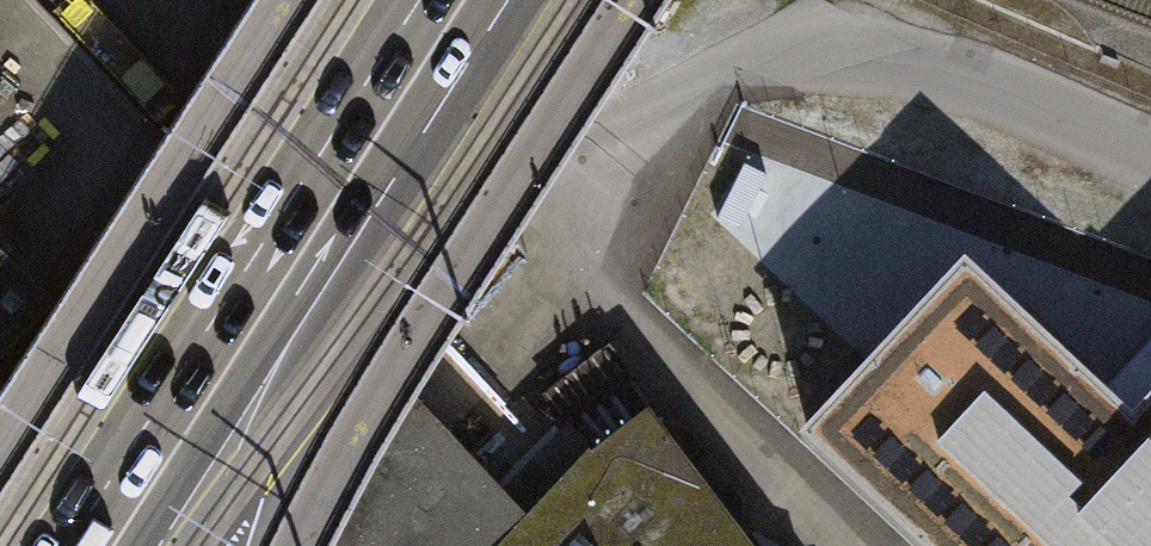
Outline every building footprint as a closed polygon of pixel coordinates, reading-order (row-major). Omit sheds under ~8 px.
[(656,26),(673,0),(615,0),(656,26)] [(767,173),(745,163),(721,215),(743,224),(767,173)] [(885,285),(909,225),(839,198),(815,257),(885,285)] [(54,302),(0,251),(0,358),(54,302)] [(807,430),(932,545),(1150,545),(1150,397),(1129,420),(960,264),(807,430)] [(479,538),(344,410),(305,372),(197,545),(471,545),(479,538)] [(383,373),(344,410),(479,538),(471,545),(508,545),(529,524),(383,373)] [(652,428),(655,426),(646,416),(636,424),(639,426),(603,453),(602,451),(589,460),(529,524),(508,545),(740,545),(652,428)] [(595,452),(572,431),(514,493),(537,514),(595,452)]
